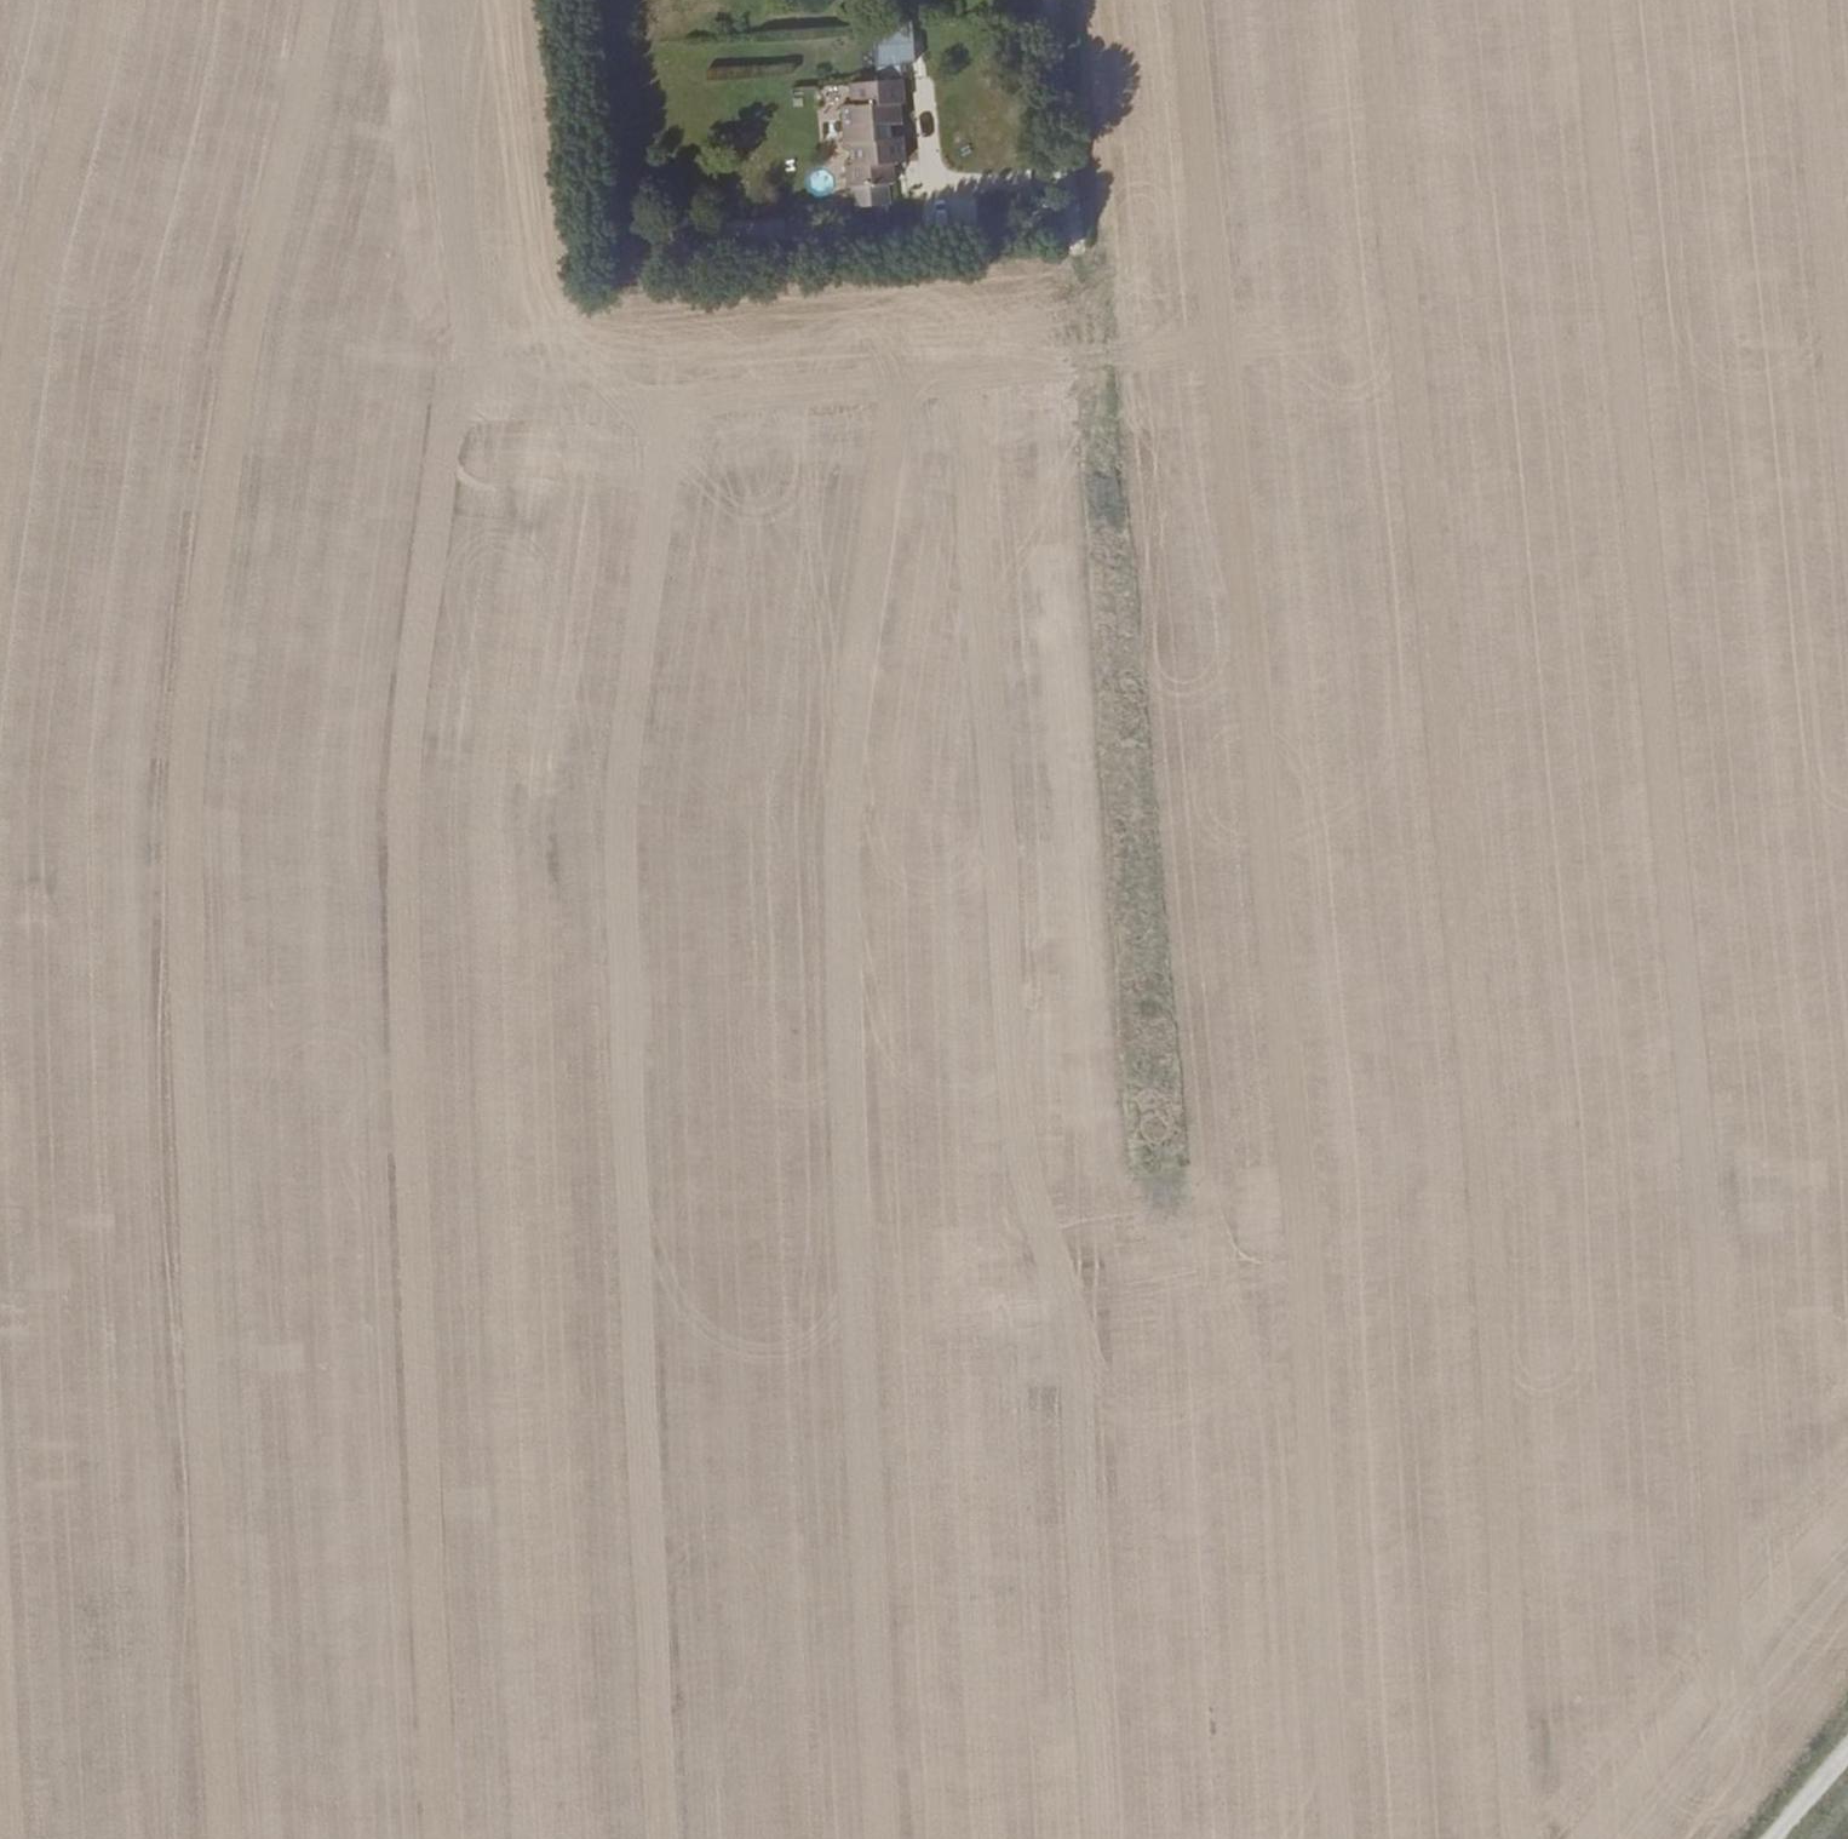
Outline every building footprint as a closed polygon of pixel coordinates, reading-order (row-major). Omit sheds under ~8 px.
[(883,71),(920,56),(908,27),(871,41),(883,71)] [(904,80),(851,86),(853,106),(843,107),(847,147),(853,146),(855,168),(851,168),(853,189),(898,184),(896,166),(907,164),(905,143),(896,144),(894,133),(903,132),(899,101),(906,100),(904,80)]
